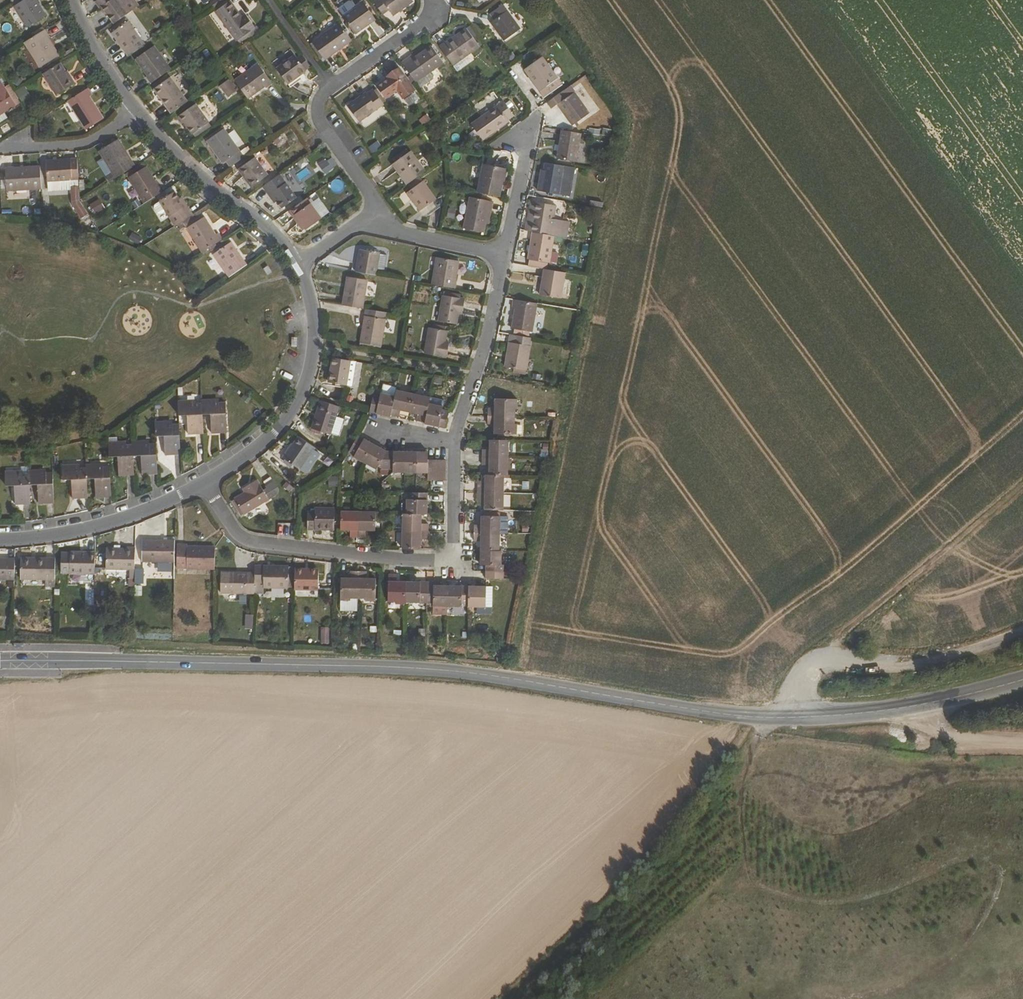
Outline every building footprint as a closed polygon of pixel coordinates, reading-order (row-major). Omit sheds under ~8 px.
[(25,31),(47,17),(36,0),(28,0),(23,4),(12,10),(25,31)] [(131,14),(121,0),(101,0),(99,2),(103,8),(105,7),(109,12),(117,24),(131,14)] [(216,6),(218,8),(229,0),(225,0),(216,6)] [(413,0),(383,0),(376,4),(385,16),(391,12),(395,18),(415,3),(414,1),(413,0)] [(240,42),(259,29),(249,16),(246,18),(234,2),(218,13),(240,42)] [(365,4),(345,18),(357,34),(370,25),(371,26),(377,21),(365,4)] [(499,19),(495,21),(510,41),(526,30),(508,6),(496,15),(499,19)] [(131,56),(147,45),(131,21),(115,33),(131,56)] [(328,61),(355,41),(343,24),(315,44),(328,61)] [(451,44),(451,43),(444,48),(458,67),(484,48),(471,30),(451,44)] [(27,43),(43,68),(61,57),(50,40),(52,39),(47,31),(27,43)] [(150,75),(149,77),(153,83),(173,70),(156,47),(138,59),(150,75)] [(406,64),(420,83),(447,63),(435,47),(418,59),(414,62),(413,59),(406,64)] [(314,66),(305,54),(300,58),(308,70),(314,66)] [(300,58),(298,56),(280,69),(290,83),(296,79),(308,70),(300,58)] [(549,57),(531,70),(551,96),(565,86),(561,81),(565,78),(549,57)] [(73,78),(71,79),(67,73),(62,64),(46,74),(59,96),(77,85),(73,78)] [(267,86),(268,88),(275,83),(261,64),(237,81),(251,98),(267,86)] [(418,91),(403,70),(393,77),(393,78),(382,86),(391,98),(402,90),(408,98),(418,91)] [(158,87),(171,78),(170,76),(157,85),(158,87)] [(190,102),(172,77),(171,78),(158,87),(157,88),(174,113),(190,102)] [(217,86),(227,99),(238,91),(228,77),(217,86)] [(16,103),(0,78),(0,113),(16,103)] [(569,101),(575,111),(573,112),(580,124),(599,114),(581,83),(557,100),(561,106),(567,102),(569,101)] [(26,89),(16,93),(20,102),(30,98),(26,89)] [(69,102),(88,131),(106,119),(92,97),(94,95),(90,89),(69,102)] [(389,102),(381,90),(378,92),(387,103),(389,102)] [(352,107),(362,122),(388,104),(387,103),(378,92),(378,91),(372,96),(370,94),(352,107)] [(567,102),(573,112),(575,111),(569,101),(567,102)] [(511,102),(478,125),(489,140),(516,121),(514,119),(520,115),(511,102)] [(180,117),(184,123),(187,122),(196,133),(211,122),(198,104),(180,117)] [(308,131),(314,126),(310,121),(304,125),(308,131)] [(196,133),(198,136),(213,125),(211,122),(196,133)] [(225,163),(229,160),(233,167),(247,156),(227,128),(209,141),(225,163)] [(565,158),(584,161),(588,133),(570,129),(565,158)] [(135,160),(121,140),(102,151),(116,172),(135,160)] [(371,154),(382,148),(377,140),(367,147),(371,154)] [(351,152),(358,148),(355,142),(347,146),(351,152)] [(398,162),(414,151),(411,148),(396,159),(398,162)] [(412,183),(430,170),(415,150),(414,151),(398,162),(397,163),(412,183)] [(271,175),(258,157),(241,168),(247,176),(250,179),(250,180),(255,186),(271,175)] [(324,157),(316,164),(325,176),(334,169),(324,157)] [(50,181),(74,179),(72,159),(48,161),(50,181)] [(72,159),(74,179),(81,179),(80,159),(72,159)] [(119,178),(138,166),(135,160),(116,172),(119,178)] [(135,170),(138,174),(149,166),(147,162),(135,170)] [(552,173),(550,183),(547,182),(546,190),(547,190),(566,193),(568,193),(572,165),(554,162),(552,173)] [(512,170),(489,165),(483,193),(505,197),(512,170)] [(144,197),(162,186),(149,166),(138,174),(132,177),(144,197)] [(7,169),(8,191),(44,189),(42,167),(7,169)] [(279,177),(264,187),(270,195),(285,185),(279,177)] [(276,202),(281,210),(304,195),(293,179),(285,185),(270,195),(276,202)] [(428,180),(412,191),(425,209),(440,198),(428,180)] [(264,187),(262,188),(273,204),(276,202),(270,195),(264,187)] [(159,213),(163,213),(168,211),(178,226),(196,214),(190,204),(187,206),(182,198),(177,190),(161,200),(161,201),(157,204),(156,208),(159,213)] [(325,218),(333,212),(319,192),(310,198),(325,218)] [(182,198),(187,206),(190,204),(184,196),(182,198)] [(475,197),(468,228),(489,232),(491,223),(494,209),(497,210),(499,202),(475,197)] [(309,230),(325,218),(310,198),(294,209),(308,228),(309,230)] [(562,233),(569,235),(570,228),(560,227),(564,204),(542,201),(537,230),(540,230),(562,233)] [(460,210),(453,208),(451,217),(458,218),(460,210)] [(294,209),(291,211),(305,231),(308,228),(294,209)] [(197,216),(187,223),(190,227),(200,221),(197,216)] [(205,252),(225,239),(221,232),(219,234),(208,216),(200,221),(190,227),(205,252)] [(540,230),(537,257),(538,257),(558,260),(562,233),(540,230)] [(132,234),(130,241),(141,245),(144,238),(132,234)] [(232,277),(249,265),(233,242),(216,254),(232,277)] [(355,271),(374,274),(376,267),(383,268),(385,254),(359,249),(355,271)] [(437,284),(460,288),(463,261),(442,257),(437,284)] [(558,260),(538,257),(537,265),(552,267),(556,268),(558,260)] [(420,262),(415,261),(412,280),(417,281),(420,262)] [(272,275),(277,272),(273,266),(268,268),(272,275)] [(552,267),(548,293),(569,297),(574,271),(556,268),(552,267)] [(346,305),(367,308),(371,279),(351,277),(346,305)] [(464,312),(468,312),(470,298),(448,294),(444,320),(462,323),(464,312)] [(539,329),(541,329),(546,301),(520,297),(519,305),(522,306),(519,326),(523,326),(539,329)] [(373,316),(369,315),(365,342),(387,345),(392,312),(374,309),(373,316)] [(431,350),(453,354),(455,339),(451,339),(453,328),(435,325),(431,350)] [(515,364),(526,366),(536,368),(542,335),(520,332),(515,364)] [(343,382),(350,383),(354,359),(337,356),(333,380),(343,382)] [(400,387),(399,394),(395,412),(402,414),(404,409),(413,410),(418,390),(400,387)] [(413,410),(423,412),(422,417),(430,419),(434,400),(435,394),(418,390),(413,410)] [(249,391),(245,395),(251,400),(254,395),(249,391)] [(395,412),(399,394),(385,391),(384,394),(378,393),(374,410),(395,414),(395,412)] [(205,409),(214,409),(215,428),(230,427),(228,397),(222,397),(222,394),(213,394),(214,398),(205,399),(205,409)] [(205,399),(199,399),(198,395),(189,395),(190,399),(181,400),(181,410),(190,410),(191,429),(206,429),(205,409),(205,399)] [(522,406),(524,406),(524,396),(502,395),(501,405),(495,405),(495,413),(522,413),(522,406)] [(430,421),(450,425),(454,408),(448,407),(449,404),(434,400),(430,419),(430,421)] [(314,429),(333,435),(334,434),(339,417),(342,407),(323,401),(314,429)] [(494,420),(501,420),(501,430),(524,430),(524,420),(522,421),(522,413),(495,413),(494,420)] [(158,421),(158,432),(167,431),(168,450),(183,450),(182,420),(175,420),(175,417),(166,417),(166,421),(158,421)] [(339,417),(334,434),(342,436),(347,420),(339,417)] [(362,433),(353,448),(359,451),(358,454),(368,460),(378,442),(362,433)] [(288,456),(304,466),(319,445),(302,434),(297,442),(288,456)] [(495,437),(495,446),(489,446),(489,454),(514,454),(515,437),(495,437)] [(145,454),(146,473),(160,473),(159,443),(153,444),(152,439),(144,440),(144,444),(135,444),(136,454),(145,454)] [(120,441),(120,445),(111,446),(112,455),(121,455),(122,475),(137,474),(136,454),(135,444),(129,445),(129,441),(120,441)] [(297,442),(295,441),(286,455),(288,456),(297,442)] [(380,463),(386,466),(397,466),(398,448),(391,449),(378,442),(368,460),(378,465),(380,463)] [(397,468),(409,468),(409,448),(398,448),(397,466),(397,468)] [(421,468),(421,448),(409,448),(409,468),(421,468)] [(421,448),(421,468),(433,469),(433,462),(433,455),(433,448),(421,448)] [(489,461),(495,462),(495,471),(511,471),(514,471),(514,454),(489,454),(489,461)] [(112,463),(106,463),(106,460),(97,460),(97,464),(88,464),(88,466),(89,475),(97,474),(99,494),(114,493),(112,463)] [(88,466),(82,467),(82,464),(73,464),(73,467),(64,468),(65,478),(73,478),(74,497),(90,496),(89,475),(88,466)] [(55,471),(48,472),(48,469),(40,469),(40,473),(31,473),(31,483),(40,483),(41,502),(56,501),(55,471)] [(7,484),(16,484),(17,503),(32,502),(31,483),(31,473),(24,473),(24,470),(15,470),(15,474),(7,474),(7,484)] [(495,471),(491,471),(491,480),(484,480),(484,488),(511,488),(511,471),(495,471)] [(246,512),(272,498),(261,478),(250,484),(253,488),(249,490),(237,497),(246,512)] [(484,488),(484,496),(491,496),(491,501),(491,506),(511,506),(511,488),(484,488)] [(414,495),(411,496),(411,509),(426,510),(432,510),(432,489),(421,489),(414,489),(414,495)] [(237,497),(235,498),(244,514),(246,512),(237,497)] [(312,508),(311,526),(338,526),(338,505),(319,505),(319,509),(312,508)] [(344,508),(344,527),(354,527),(354,533),(361,533),(362,508),(344,508)] [(369,534),(369,527),(379,527),(379,509),(362,508),(361,533),(369,534)] [(433,519),(426,519),(426,510),(411,509),(407,509),(407,527),(433,527),(433,519)] [(487,521),(480,521),(480,529),(507,529),(515,529),(515,512),(507,512),(488,512),(487,521)] [(407,545),(426,545),(426,535),(433,535),(433,527),(407,527),(407,545)] [(480,537),(487,537),(487,546),(507,546),(507,529),(480,529),(480,537)] [(178,537),(147,537),(145,537),(145,558),(146,558),(178,558),(178,544),(178,537)] [(218,567),(218,546),(190,546),(190,544),(178,544),(178,558),(178,567),(218,567)] [(137,567),(137,546),(129,546),(129,547),(108,547),(109,567),(137,567)] [(493,566),(511,567),(511,561),(508,561),(508,546),(507,546),(487,546),(487,561),(493,561),(493,566)] [(63,550),(63,569),(72,570),(97,570),(97,549),(72,549),(72,550),(63,550)] [(24,555),(23,576),(48,576),(48,583),(57,583),(57,555),(24,555)] [(16,578),(17,557),(0,557),(0,578),(16,578)] [(267,584),(293,585),(292,564),(258,563),(258,570),(258,580),(267,581),(267,584)] [(323,568),(310,568),(310,566),(299,566),(299,586),(322,586),(323,568)] [(362,568),(355,568),(354,575),(345,575),(345,595),(354,595),(354,593),(362,593),(362,568)] [(369,593),(369,595),(380,595),(380,574),(369,575),(370,568),(362,568),(362,593),(369,593)] [(258,580),(258,570),(224,570),(225,590),(258,590),(258,580)] [(401,598),(401,600),(411,600),(411,598),(411,578),(401,578),(401,571),(393,571),(393,598),(401,598)] [(432,581),(425,581),(425,578),(411,578),(411,598),(431,598),(432,581)] [(431,598),(438,598),(438,601),(453,601),(453,581),(444,581),(432,581),(431,598)] [(467,601),(467,599),(474,599),(475,581),(453,581),(453,601),(467,601)] [(507,585),(492,585),(493,582),(475,581),(474,599),(474,603),(506,604),(507,585)] [(246,615),(245,628),(252,629),(253,615),(246,615)] [(321,627),(320,644),(328,644),(329,627),(321,627)]
